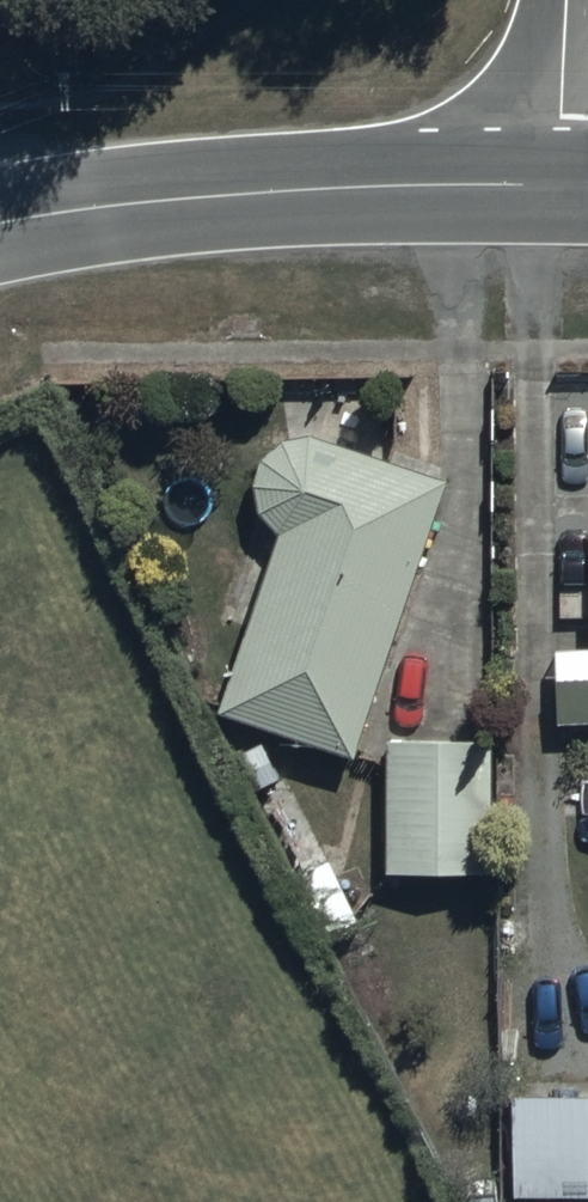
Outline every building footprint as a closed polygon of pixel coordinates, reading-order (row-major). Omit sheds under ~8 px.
[(351,764),(444,487),(309,440),(285,444),(265,464),(255,490),(261,521),(279,538),(218,719),(351,764)] [(558,651),(558,727),(587,727),(587,651),(558,651)] [(491,739),(386,737),(383,876),(488,878),(491,739)] [(329,862),(292,879),(320,941),(357,924),(329,862)] [(511,1100),(510,1201),(516,1201),(587,1200),(587,1098),(511,1100)]
